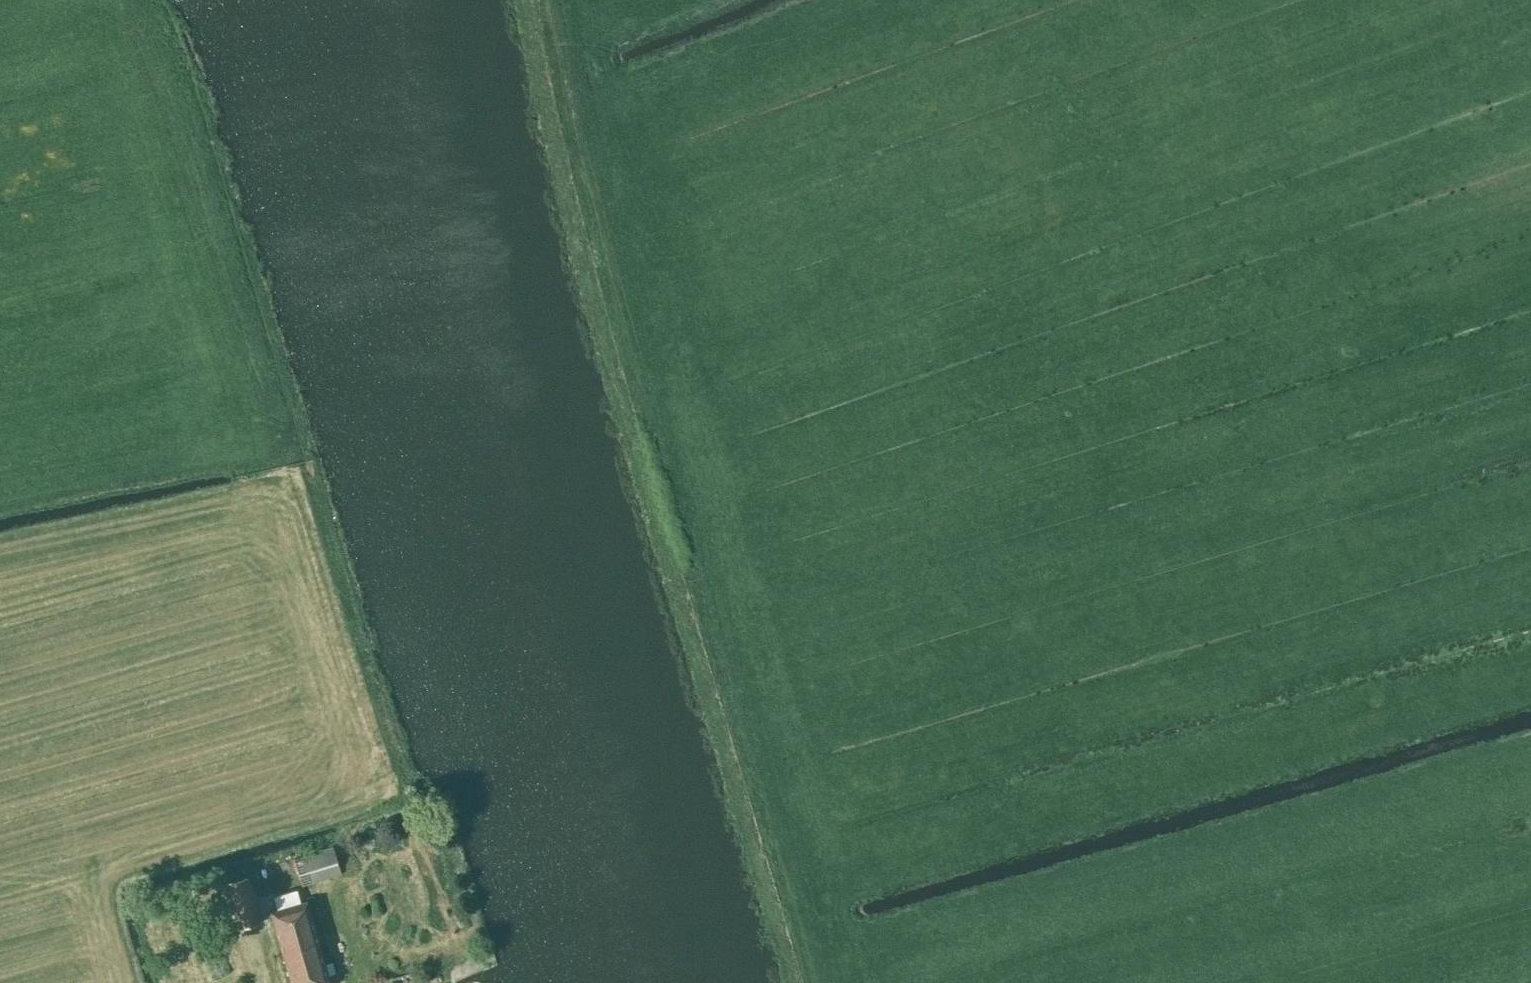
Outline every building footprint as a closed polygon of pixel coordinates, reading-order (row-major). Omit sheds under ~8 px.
[(295,860),(303,887),(341,875),(333,848),(295,860)] [(239,930),(261,923),(248,877),(226,883),(239,930)] [(292,982),(331,982),(307,900),(271,911),(292,982)]
